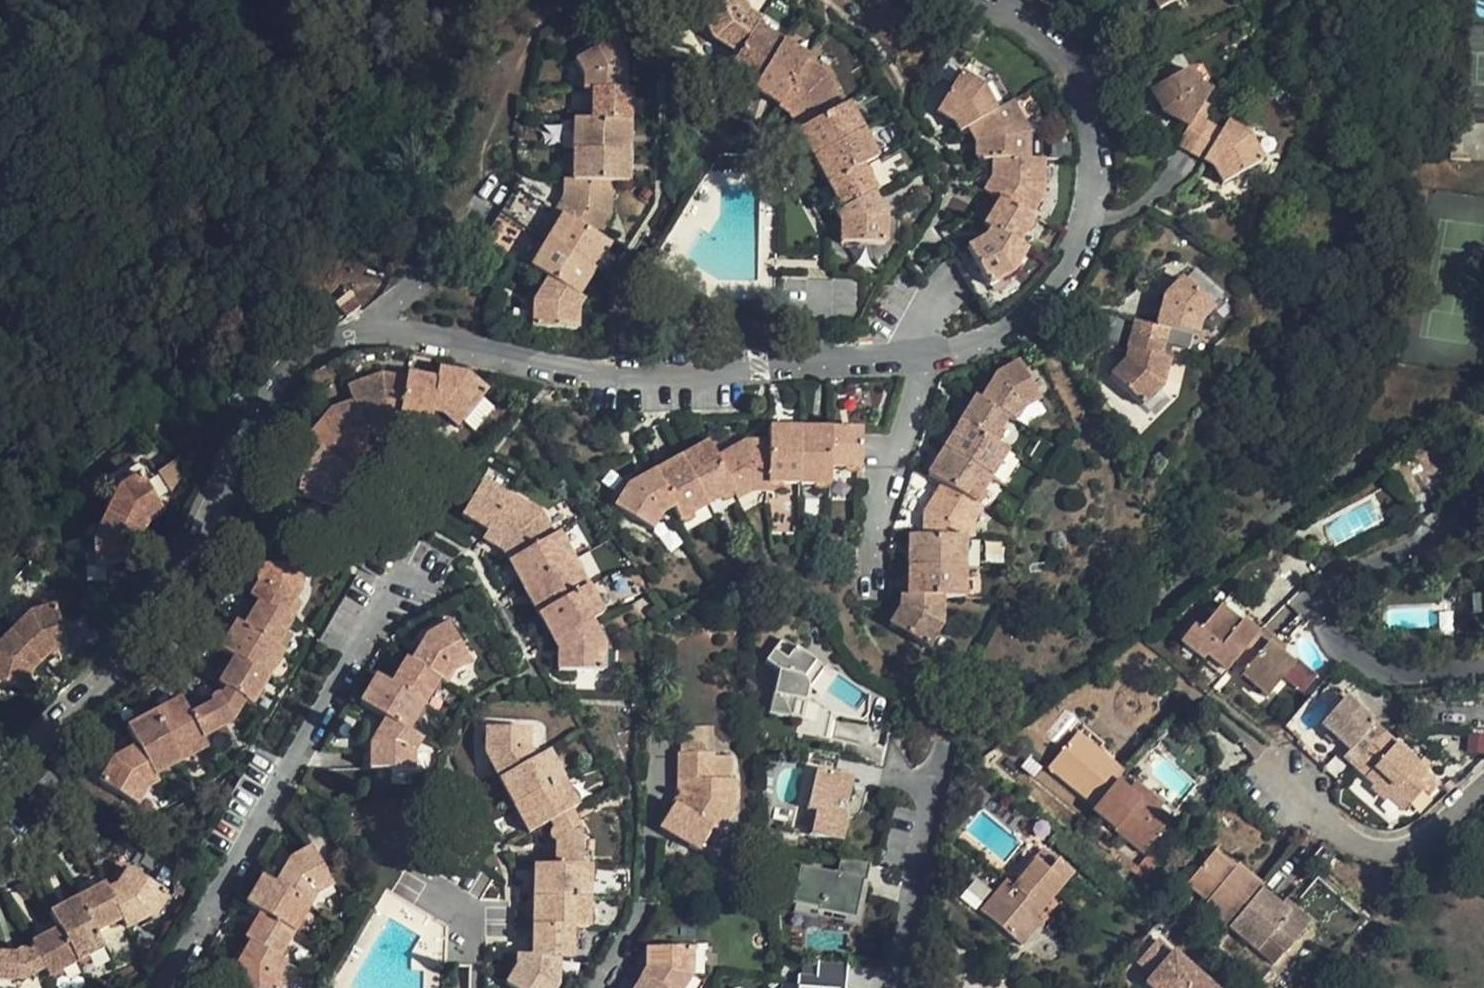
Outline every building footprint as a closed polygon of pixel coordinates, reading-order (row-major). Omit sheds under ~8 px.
[(700,17),(712,40),(737,56),(755,28),(759,22),(747,14),(739,0),(732,0),(700,17)] [(916,0),(903,0),(901,6),(918,11),(921,2),(916,0)] [(1158,11),(1179,0),(1152,0),(1158,11)] [(780,44),(755,28),(726,74),(751,90),(780,44)] [(612,41),(575,61),(584,78),(584,91),(592,91),(623,91),(624,62),(612,41)] [(807,60),(780,44),(751,90),(778,107),(805,64),(807,60)] [(805,64),(778,107),(789,114),(798,131),(841,107),(824,77),(805,64)] [(1188,69),(1150,90),(1162,112),(1183,124),(1189,127),(1178,145),(1191,153),(1208,125),(1195,117),(1210,93),(1198,86),(1188,69)] [(958,75),(936,112),(954,124),(958,132),(967,127),(994,113),(981,88),(958,75)] [(623,91),(592,91),(591,123),(628,124),(629,91),(623,91)] [(841,107),(798,131),(813,158),(862,132),(846,104),(841,107)] [(986,140),(986,160),(993,160),(1027,161),(1027,135),(1010,104),(994,113),(967,127),(976,142),(984,138),(986,140)] [(574,122),(573,151),(628,153),(628,124),(591,123),(574,122)] [(1208,125),(1191,153),(1213,167),(1222,186),(1261,164),(1248,138),(1226,123),(1221,132),(1208,125)] [(1172,142),(1178,145),(1189,127),(1183,124),(1172,142)] [(862,132),(813,158),(828,185),(861,167),(876,159),(862,132)] [(1443,135),(1440,175),(1462,176),(1465,137),(1443,135)] [(976,142),(976,160),(986,160),(986,140),(984,138),(976,142)] [(628,153),(573,151),(573,183),(610,184),(628,184),(628,153)] [(1002,181),(993,196),(994,197),(1000,200),(1029,218),(1042,197),(1042,161),(1027,161),(993,160),(992,177),(1002,178),(1002,181)] [(861,167),(828,185),(841,211),(871,195),(875,193),(861,167)] [(992,177),(984,191),(993,196),(1002,181),(1002,178),(992,177)] [(610,184),(573,183),(564,183),(564,199),(556,212),(562,216),(597,237),(609,218),(610,184)] [(841,211),(836,214),(840,224),(841,245),(884,246),(884,219),(871,195),(841,211)] [(989,218),(1000,200),(994,197),(983,215),(989,218)] [(1029,218),(1000,200),(989,218),(984,226),(990,230),(1016,246),(1032,220),(1029,218)] [(597,237),(562,216),(547,242),(594,271),(609,245),(597,237)] [(984,239),(966,249),(987,288),(1011,274),(1024,251),(1016,246),(990,230),(984,239)] [(594,271),(547,242),(530,270),(547,281),(577,299),(594,271)] [(987,288),(966,249),(953,256),(974,295),(987,288)] [(1198,323),(1212,309),(1182,280),(1165,297),(1157,327),(1136,321),(1132,336),(1163,344),(1167,329),(1194,337),(1198,323)] [(577,299),(547,281),(533,304),(533,330),(576,331),(577,310),(582,302),(577,299)] [(358,309),(351,300),(337,312),(344,320),(358,309)] [(855,345),(873,344),(871,332),(854,334),(855,345)] [(1163,344),(1132,336),(1125,360),(1111,375),(1142,406),(1160,389),(1168,361),(1160,358),(1163,344)] [(320,370),(307,378),(320,399),(349,383),(367,376),(388,377),(404,378),(434,383),(436,373),(437,361),(391,352),(374,351),(363,352),(339,360),(320,370)] [(1038,401),(1018,364),(996,375),(992,383),(981,402),(1006,419),(1013,423),(1021,410),(1038,401)] [(493,410),(482,400),(481,400),(485,395),(465,378),(436,373),(434,383),(431,413),(441,415),(457,428),(461,423),(474,433),(493,410)] [(378,377),(343,390),(349,404),(364,437),(374,433),(370,425),(383,420),(397,423),(398,415),(404,381),(378,377)] [(434,383),(404,378),(404,381),(398,415),(430,421),(431,413),(434,383)] [(981,402),(992,383),(987,380),(975,398),(981,402)] [(975,398),(969,408),(960,423),(992,443),(1006,419),(981,402),(975,398)] [(328,413),(306,440),(319,452),(344,472),(351,464),(344,458),(352,449),(366,443),(364,437),(349,404),(328,413)] [(955,420),(960,423),(969,408),(965,405),(955,420)] [(383,420),(370,425),(374,433),(384,429),(395,431),(397,423),(383,420)] [(992,443),(960,423),(944,450),(990,478),(1006,451),(992,443)] [(798,485),(799,430),(769,429),(768,443),(767,484),(798,485)] [(830,469),(830,430),(799,430),(798,485),(830,486),(830,469)] [(860,469),(861,431),(830,430),(830,469),(860,469)] [(352,449),(344,458),(351,464),(357,456),(369,450),(366,443),(352,449)] [(767,484),(768,443),(745,443),(715,458),(733,491),(737,499),(752,491),(767,492),(767,484)] [(733,491),(715,458),(707,444),(680,459),(707,507),(733,491)] [(990,478),(944,450),(927,476),(942,485),(974,505),(990,478)] [(297,500),(339,508),(343,487),(350,478),(344,472),(319,452),(301,476),(297,500)] [(707,507),(680,459),(654,473),(673,507),(681,521),(707,507)] [(673,507),(654,473),(627,488),(614,509),(650,531),(661,514),(673,507)] [(116,491),(104,516),(141,534),(145,525),(162,513),(138,477),(116,491)] [(479,484),(460,516),(488,532),(507,500),(479,484)] [(974,505),(942,485),(933,499),(939,503),(930,517),(924,517),(924,536),(963,537),(972,537),(972,523),(981,509),(974,505)] [(488,532),(484,539),(501,550),(505,542),(510,545),(516,557),(551,537),(540,516),(509,498),(507,500),(488,532)] [(939,503),(933,499),(924,513),(924,517),(930,517),(939,503)] [(93,540),(94,568),(137,565),(136,544),(141,534),(104,516),(93,540)] [(516,557),(509,561),(523,588),(571,561),(556,535),(551,537),(516,557)] [(924,536),(909,536),(908,567),(963,568),(963,537),(924,536)] [(505,542),(501,550),(503,551),(509,561),(516,557),(510,545),(505,542)] [(571,561),(523,588),(538,614),(585,588),(571,561)] [(299,568),(256,567),(256,586),(248,599),(256,604),(283,618),(298,593),(299,568)] [(963,568),(908,567),(907,597),(941,598),(962,599),(963,568)] [(585,588),(538,614),(552,642),(589,623),(601,616),(585,588)] [(900,608),(890,625),(927,648),(940,626),(941,598),(907,597),(901,597),(900,608)] [(274,648),(289,621),(283,618),(256,604),(242,628),(274,648)] [(1191,627),(1179,642),(1203,662),(1206,658),(1226,673),(1234,664),(1262,630),(1263,628),(1247,614),(1238,625),(1218,608),(1198,632),(1191,627)] [(28,615),(8,635),(38,665),(45,659),(66,652),(53,609),(28,615)] [(589,623),(552,642),(557,650),(557,673),(602,674),(602,646),(589,623)] [(265,679),(281,652),(274,648),(242,628),(235,624),(218,652),(233,661),(265,679)] [(446,626),(425,638),(409,664),(436,680),(444,684),(450,673),(467,663),(446,626)] [(1244,671),(1240,677),(1266,699),(1282,679),(1292,667),(1280,656),(1266,645),(1272,638),(1262,630),(1234,664),(1244,671)] [(24,693),(30,674),(38,665),(8,635),(0,644),(0,685),(24,693)] [(1272,638),(1266,645),(1280,656),(1285,649),(1272,638)] [(822,669),(780,639),(764,662),(778,671),(769,712),(800,719),(797,731),(825,737),(831,714),(866,721),(868,696),(866,696),(855,712),(813,682),(822,669)] [(249,706),(265,679),(233,661),(217,687),(223,690),(242,702),(249,706)] [(436,680),(409,664),(404,661),(389,686),(421,705),(436,680)] [(1292,667),(1282,679),(1302,695),(1316,678),(1297,662),(1292,667)] [(421,705),(389,686),(374,677),(358,705),(383,720),(405,733),(421,705)] [(210,704),(189,716),(202,739),(230,723),(242,702),(223,690),(220,695),(214,696),(211,698),(209,701),(210,704)] [(180,699),(153,714),(180,761),(207,747),(202,739),(189,716),(180,699)] [(1383,736),(1343,700),(1319,726),(1349,753),(1343,760),(1354,769),(1383,736)] [(180,761),(153,714),(125,729),(135,746),(151,777),(180,761)] [(405,733),(383,720),(369,747),(369,770),(411,771),(412,752),(418,741),(405,733)] [(1082,727),(1075,735),(1096,752),(1103,744),(1082,727)] [(712,730),(679,729),(679,754),(711,754),(712,730)] [(483,755),(498,781),(534,760),(529,751),(529,731),(484,730),(483,755)] [(1075,735),(1047,768),(1094,807),(1115,783),(1122,773),(1096,752),(1075,735)] [(1383,736),(1354,769),(1373,785),(1388,798),(1404,813),(1422,791),(1429,798),(1440,786),(1383,736)] [(1468,738),(1467,753),(1483,754),(1483,739),(1468,738)] [(151,777),(135,746),(111,761),(97,783),(135,806),(146,788),(155,783),(151,777)] [(837,756),(808,750),(804,765),(834,771),(837,756)] [(498,781),(513,809),(562,781),(547,753),(498,781)] [(679,754),(678,754),(678,796),(659,828),(704,856),(733,808),(734,781),(710,781),(711,754),(679,754)] [(733,758),(711,758),(710,781),(732,781),(733,758)] [(844,777),(813,771),(804,810),(813,812),(808,834),(840,841),(845,817),(836,815),(844,777)] [(513,809),(528,836),(549,824),(569,813),(577,808),(562,781),(513,809)] [(1094,807),(1091,811),(1144,854),(1171,821),(1159,811),(1143,798),(1139,803),(1126,792),(1115,783),(1094,807)] [(1163,806),(1134,783),(1126,792),(1139,803),(1143,798),(1159,811),(1163,806)] [(1369,789),(1385,803),(1388,798),(1373,785),(1369,789)] [(555,842),(554,867),(578,867),(579,831),(569,813),(549,824),(553,830),(549,835),(550,838),(551,842),(555,842)] [(314,895),(330,886),(310,848),(288,860),(274,885),(308,905),(314,895)] [(1137,867),(1122,854),(1117,862),(1132,873),(1137,867)] [(1211,854),(1186,885),(1206,902),(1202,907),(1227,929),(1259,891),(1261,888),(1235,867),(1231,872),(1211,854)] [(1146,855),(1137,867),(1145,874),(1155,862),(1146,855)] [(835,876),(798,868),(790,905),(816,911),(816,913),(852,921),(861,883),(864,883),(868,866),(839,860),(835,876)] [(1006,882),(980,913),(1021,947),(1040,924),(1034,919),(1071,875),(1056,862),(1047,873),(1034,862),(1012,888),(1006,882)] [(533,866),(532,898),(588,899),(589,867),(578,867),(554,867),(533,866)] [(116,886),(106,892),(119,919),(124,929),(150,915),(164,893),(126,869),(116,886)] [(244,906),(258,914),(291,933),(308,905),(274,885),(260,878),(244,906)] [(76,900),(94,933),(119,919),(106,892),(102,885),(76,900)] [(1259,891),(1227,929),(1273,967),(1310,924),(1283,901),(1279,907),(1259,891)] [(532,898),(532,927),(571,928),(587,928),(588,899),(532,898)] [(76,900),(48,914),(57,930),(74,963),(102,948),(94,933),(76,900)] [(1372,901),(1363,911),(1370,918),(1379,908),(1372,901)] [(291,933),(258,914),(243,940),(249,943),(277,958),(291,933)] [(532,927),(531,958),(557,959),(570,959),(571,928),(532,927)] [(57,930),(29,944),(32,950),(42,969),(47,977),(74,963),(57,930)] [(234,987),(277,987),(277,975),(284,961),(277,958),(249,943),(234,969),(234,987)] [(646,949),(646,970),(641,978),(658,987),(683,987),(689,977),(690,950),(646,949)] [(21,981),(42,969),(32,950),(26,954),(21,952),(18,951),(14,956),(0,955),(0,980),(21,981)] [(1148,987),(1209,987),(1171,955),(1145,985),(1148,987)] [(506,986),(508,987),(555,987),(556,987),(557,959),(531,958),(517,957),(516,968),(506,986)] [(846,966),(816,963),(814,987),(844,987),(846,966)] [(641,978),(635,987),(658,987),(641,978)]
